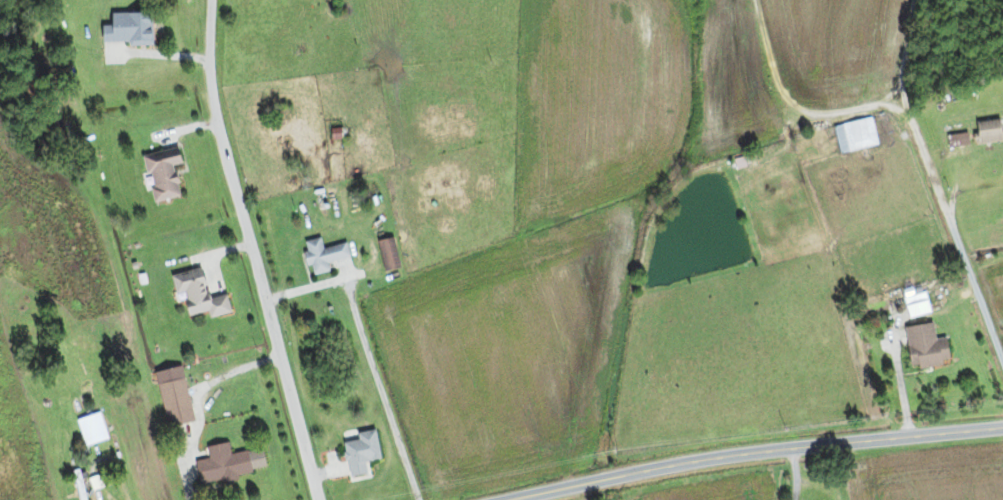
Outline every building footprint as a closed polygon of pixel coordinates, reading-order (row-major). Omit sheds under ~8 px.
[(146,44),(146,13),(104,13),(104,29),(95,30),(96,44),(146,44)] [(833,134),(837,154),(874,146),(869,119),(824,128),(825,136),(833,134)] [(972,144),(1000,144),(1000,121),(972,121),(972,144)] [(169,167),(177,164),(172,147),(138,156),(149,202),(176,196),(169,167)] [(373,241),(379,271),(396,268),(390,237),(373,241)] [(300,242),(307,276),(325,271),(323,262),(345,257),(342,243),(319,248),(317,238),(300,242)] [(205,318),(227,313),(222,295),(206,300),(197,268),(167,276),(172,297),(177,296),(182,317),(203,312),(205,318)] [(942,338),(931,340),(929,323),(900,327),(906,370),(946,364),(942,338)] [(181,377),(153,383),(162,428),(190,422),(181,377)] [(80,446),(104,440),(97,413),(73,419),(80,446)] [(371,430),(352,433),(353,440),(339,442),(344,476),(362,474),(360,462),(375,459),(371,430)] [(226,454),(224,443),(202,447),(204,459),(191,461),(195,483),(261,473),(258,449),(226,454)]
